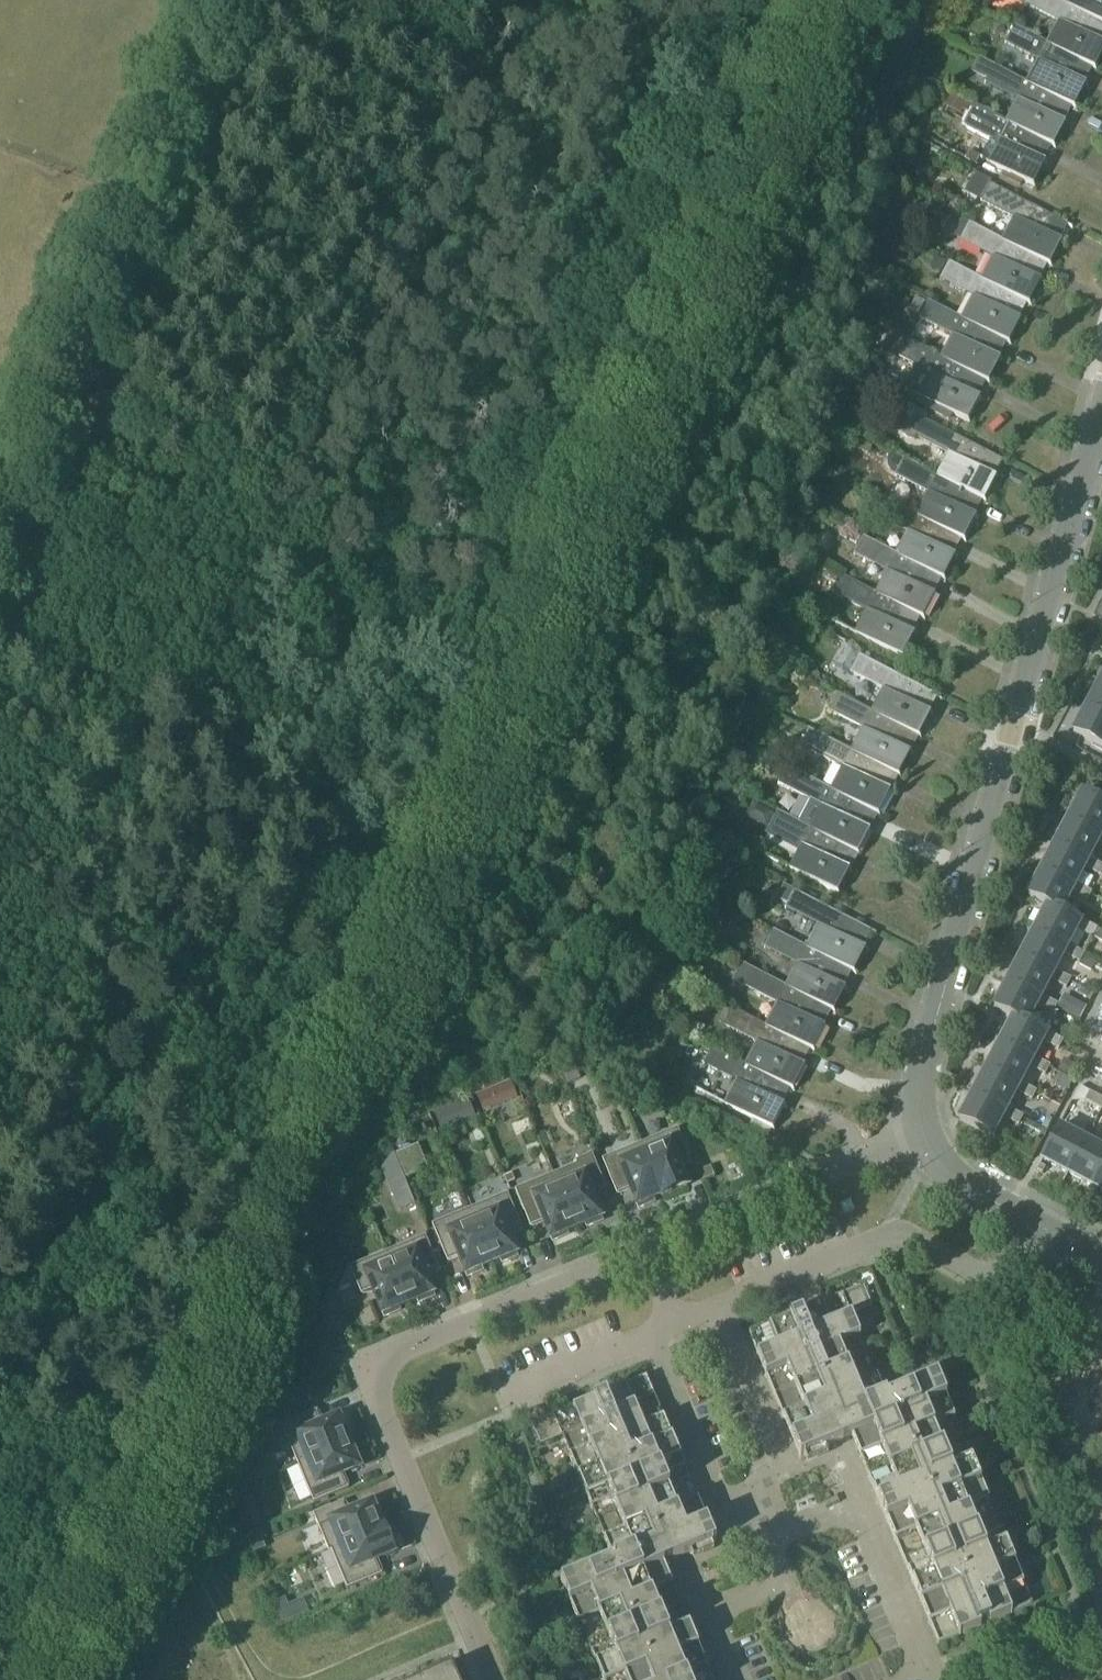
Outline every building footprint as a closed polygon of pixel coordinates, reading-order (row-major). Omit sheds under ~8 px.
[(1051,45),(1050,45),(1074,58),(1074,59),(1090,67),(1101,43),(1086,35),(1095,19),(1071,5),(1061,0),(1027,0),(1024,4),(1061,24),(1051,45)] [(1071,5),(1095,19),(1101,23),(1101,0),(1073,0),(1071,5)] [(1074,59),(1074,58),(1050,45),(1051,45),(1014,25),(1004,43),(1041,63),(1030,84),(1030,85),(1054,98),(1053,99),(1069,106),(1082,82),(1066,74),(1074,59)] [(1053,99),(1054,98),(1030,85),(1030,84),(993,65),(985,60),(978,73),(986,78),(984,83),(1021,102),(1011,123),(1010,124),(1034,136),(1050,144),(1061,121),(1046,113),(1053,99)] [(1034,136),(1010,124),(1011,123),(974,103),(973,104),(951,92),(945,106),(961,115),(963,111),(968,113),(964,122),(992,137),(981,159),(1029,184),(1040,162),(1025,153),(1034,136)] [(1006,242),(1029,254),(1028,255),(1044,263),(1056,239),(1040,231),(1048,215),(990,184),(991,183),(974,174),(967,187),(983,195),(980,201),(1017,220),(1006,242)] [(1021,271),(1028,255),(1029,254),(1006,242),(969,222),(968,225),(950,215),(944,227),(962,235),(959,241),(996,260),(986,280),(1009,293),(1009,294),(1025,302),(1036,279),(1021,271)] [(949,261),(948,264),(936,257),(929,269),(942,276),(940,279),(976,299),(965,319),(965,320),(989,332),(989,333),(1004,341),(1016,317),(1001,309),(1009,294),(1009,293),(986,280),(949,261)] [(929,300),(927,303),(916,297),(910,311),(920,317),(919,319),(955,338),(945,359),(944,360),(969,372),(968,373),(983,381),(996,357),(980,349),(989,333),(989,332),(965,320),(965,319),(929,300)] [(968,373),(969,372),(944,360),(945,359),(909,340),(908,341),(896,336),(889,350),(901,356),(900,358),(918,368),(906,390),(963,421),(976,397),(960,389),(968,373)] [(926,420),(928,416),(901,401),(896,412),(899,416),(909,422),(905,423),(902,426),(901,428),(903,435),(906,439),(912,439),(917,436),(952,455),(940,477),(965,490),(980,498),(992,475),(977,468),(986,451),(926,420)] [(945,529),(959,538),(980,498),(965,490),(905,458),(896,475),(932,495),(920,515),(920,516),(945,529)] [(885,496),(883,499),(871,492),(865,505),(877,511),(875,515),(907,532),(896,553),(924,568),(924,569),(939,577),(939,576),(951,553),(936,545),(945,529),(920,516),(920,515),(885,496)] [(915,585),(924,569),(924,568),(896,553),(894,555),(844,528),(840,536),(858,546),(854,554),(891,573),(879,594),(902,607),(919,615),(930,593),(915,585)] [(902,607),(879,594),(843,574),(834,592),(871,612),(859,634),(898,655),(910,632),(894,623),(902,607)] [(886,692),(875,712),(875,713),(899,726),(898,727),(914,735),(927,712),(911,703),(920,687),(860,654),(859,656),(847,649),(840,662),(846,666),(844,669),(850,672),(886,692)] [(1101,682),(1087,707),(1101,715),(1101,683),(1101,682)] [(898,727),(899,726),(875,713),(875,712),(840,693),(830,712),(866,731),(854,752),(854,753),(862,757),(878,766),(894,774),(906,751),(891,742),(898,727)] [(1087,707),(1074,732),(1101,747),(1101,715),(1087,707)] [(878,766),(862,757),(854,753),(854,752),(819,733),(818,734),(809,729),(800,746),(845,771),(834,791),(833,791),(858,805),(857,805),(873,813),(886,790),(870,782),(878,766)] [(857,805),(858,805),(833,791),(834,791),(797,772),(788,790),(807,800),(796,821),(812,830),(838,844),(852,852),(859,839),(867,826),(874,814),(873,813),(857,805)] [(1082,792),(1068,818),(1101,836),(1101,835),(1101,803),(1082,792)] [(838,844),(812,830),(796,821),(778,811),(775,816),(773,815),(775,811),(752,801),(744,819),(766,829),(769,825),(771,826),(768,830),(765,835),(800,855),(792,870),(832,891),(845,868),(829,860),(838,844)] [(1068,818),(1055,844),(1088,862),(1089,858),(1098,842),(1101,844),(1101,835),(1101,836),(1068,818)] [(1055,844),(1041,870),(1074,887),(1076,884),(1085,867),(1101,876),(1101,874),(1101,865),(1089,858),(1088,862),(1055,844)] [(1034,899),(1047,906),(1060,913),(1061,910),(1071,893),(1087,902),(1092,893),(1076,884),(1074,887),(1041,870),(1027,895),(1034,899)] [(821,929),(811,948),(810,949),(834,962),(834,963),(850,971),(862,948),(847,939),(855,924),(783,886),(776,899),(787,905),(784,909),(821,929)] [(1047,906),(1033,931),(1066,949),(1068,945),(1076,929),(1092,938),(1101,943),(1101,931),(1079,918),(1078,919),(1061,910),(1060,913),(1047,906)] [(834,963),(834,962),(810,949),(811,948),(774,929),(763,949),(800,969),(790,987),(790,988),(814,1001),(813,1002),(829,1011),(841,988),(825,980),(834,963)] [(1066,949),(1033,931),(1020,957),(1053,974),(1055,970),(1063,954),(1080,962),(1077,967),(1090,973),(1097,961),(1068,945),(1066,949)] [(1053,974),(1020,957),(1006,982),(1040,999),(1041,996),(1050,979),(1066,988),(1071,979),(1055,970),(1053,974)] [(813,1002),(814,1001),(790,988),(790,987),(753,968),(752,969),(742,963),(737,973),(727,968),(722,976),(743,987),(742,988),(779,1008),(769,1027),(793,1040),(793,1041),(808,1050),(820,1027),(804,1019),(813,1002)] [(993,1007),(1000,1011),(1013,1018),(1026,1025),(1027,1023),(1037,1004),(1053,1013),(1058,1004),(1041,996),(1040,999),(1006,982),(993,1007)] [(793,1041),(793,1040),(769,1027),(732,1007),(730,1012),(725,1009),(718,1020),(724,1024),(722,1028),(759,1047),(749,1066),(748,1067),(772,1080),(772,1081),(788,1090),(800,1066),(784,1058),(793,1041)] [(1026,1025),(1013,1018),(1000,1043),(1032,1061),(1034,1057),(1043,1041),(1058,1049),(1063,1040),(1046,1031),(1045,1033),(1027,1023),(1026,1025)] [(1032,1061),(1000,1043),(986,1069),(1019,1086),(1021,1083),(1029,1066),(1045,1075),(1050,1065),(1034,1057),(1032,1061)] [(772,1081),(772,1080),(748,1067),(749,1066),(712,1047),(701,1066),(739,1086),(727,1108),(767,1129),(788,1090),(772,1081)] [(1019,1086),(986,1069),(973,1094),(1005,1111),(1007,1108),(1016,1092),(1032,1100),(1036,1091),(1021,1083),(1019,1086)] [(1085,1101),(1101,1110),(1101,1099),(1090,1092),(1085,1101)] [(1005,1111),(973,1094),(959,1119),(992,1137),(1002,1117),(1018,1126),(1023,1117),(1007,1108),(1005,1111)] [(1057,1128),(1040,1160),(1066,1174),(1083,1142),(1057,1128)] [(640,1145),(661,1196),(662,1198),(687,1187),(679,1168),(690,1164),(691,1165),(692,1164),(677,1129),(640,1145)] [(1088,1186),(1083,1196),(1086,1198),(1101,1167),(1101,1152),(1083,1142),(1066,1174),(1088,1186)] [(661,1196),(640,1145),(602,1161),(617,1196),(618,1195),(618,1194),(631,1189),(639,1209),(653,1203),(652,1200),(661,1196)] [(554,1175),(576,1228),(586,1224),(587,1228),(602,1222),(590,1194),(603,1188),(604,1189),(606,1188),(592,1155),(575,1162),(577,1165),(554,1175)] [(1089,1199),(1094,1189),(1101,1193),(1101,1167),(1086,1198),(1089,1199)] [(576,1228),(554,1175),(515,1191),(530,1228),(532,1228),(531,1227),(544,1221),(553,1242),(567,1236),(566,1232),(576,1228)] [(469,1210),(491,1264),(501,1260),(502,1263),(517,1257),(508,1237),(521,1231),(522,1232),(523,1232),(507,1194),(469,1210)] [(844,1215),(855,1211),(851,1201),(840,1205),(844,1215)] [(491,1264),(469,1210),(432,1226),(448,1263),(449,1262),(459,1257),(468,1277),(482,1271),(481,1268),(491,1264)] [(387,1253),(408,1304),(418,1300),(419,1303),(434,1297),(425,1277),(438,1272),(439,1273),(440,1272),(425,1237),(387,1253)] [(408,1304),(387,1253),(350,1268),(362,1296),(363,1295),(362,1294),(373,1290),(385,1318),(399,1312),(398,1308),(408,1304)] [(801,1460),(854,1438),(939,1645),(1033,1606),(1032,1604),(1031,1604),(1024,1587),(1025,1586),(1003,1533),(1001,1534),(989,1504),(990,1503),(968,1449),(966,1450),(954,1420),(955,1419),(938,1377),(887,1398),(878,1377),(876,1378),(859,1338),(861,1337),(852,1316),(873,1308),(864,1287),(749,1335),(801,1460)] [(665,1564),(716,1542),(647,1376),(532,1424),(541,1445),(563,1436),(571,1455),(570,1456),(592,1509),(594,1508),(606,1538),(604,1538),(613,1560),(562,1581),(580,1624),(582,1624),(594,1653),(592,1654),(603,1679),(714,1679),(665,1564)] [(301,1385),(285,1392),(280,1403),(284,1414),(309,1403),(301,1385)] [(298,1465),(349,1443),(345,1433),(348,1432),(342,1417),(322,1426),(317,1413),(317,1411),(282,1426),(298,1465)] [(349,1443),(298,1465),(314,1503),(349,1489),(349,1487),(348,1488),(342,1475),(363,1466),(357,1452),(353,1453),(349,1443)] [(329,1552),(385,1528),(384,1527),(382,1528),(378,1519),(382,1518),(376,1503),(348,1515),(343,1504),(344,1504),(344,1503),(314,1515),(329,1552)] [(385,1528),(329,1552),(330,1553),(332,1552),(348,1589),(383,1575),(382,1573),(381,1574),(376,1561),(395,1553),(385,1528)] [(452,1668),(424,1679),(457,1679),(452,1668)]
